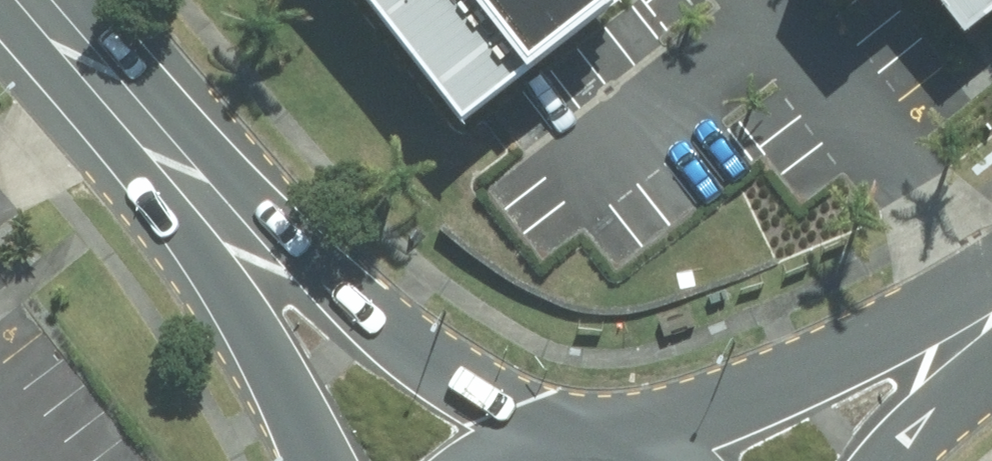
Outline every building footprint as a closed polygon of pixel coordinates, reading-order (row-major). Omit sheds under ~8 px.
[(648,46),(615,0),(370,0),(484,161),(648,46)] [(902,36),(949,0),(874,0),(902,36)] [(991,39),(991,0),(962,0),(991,39)]
